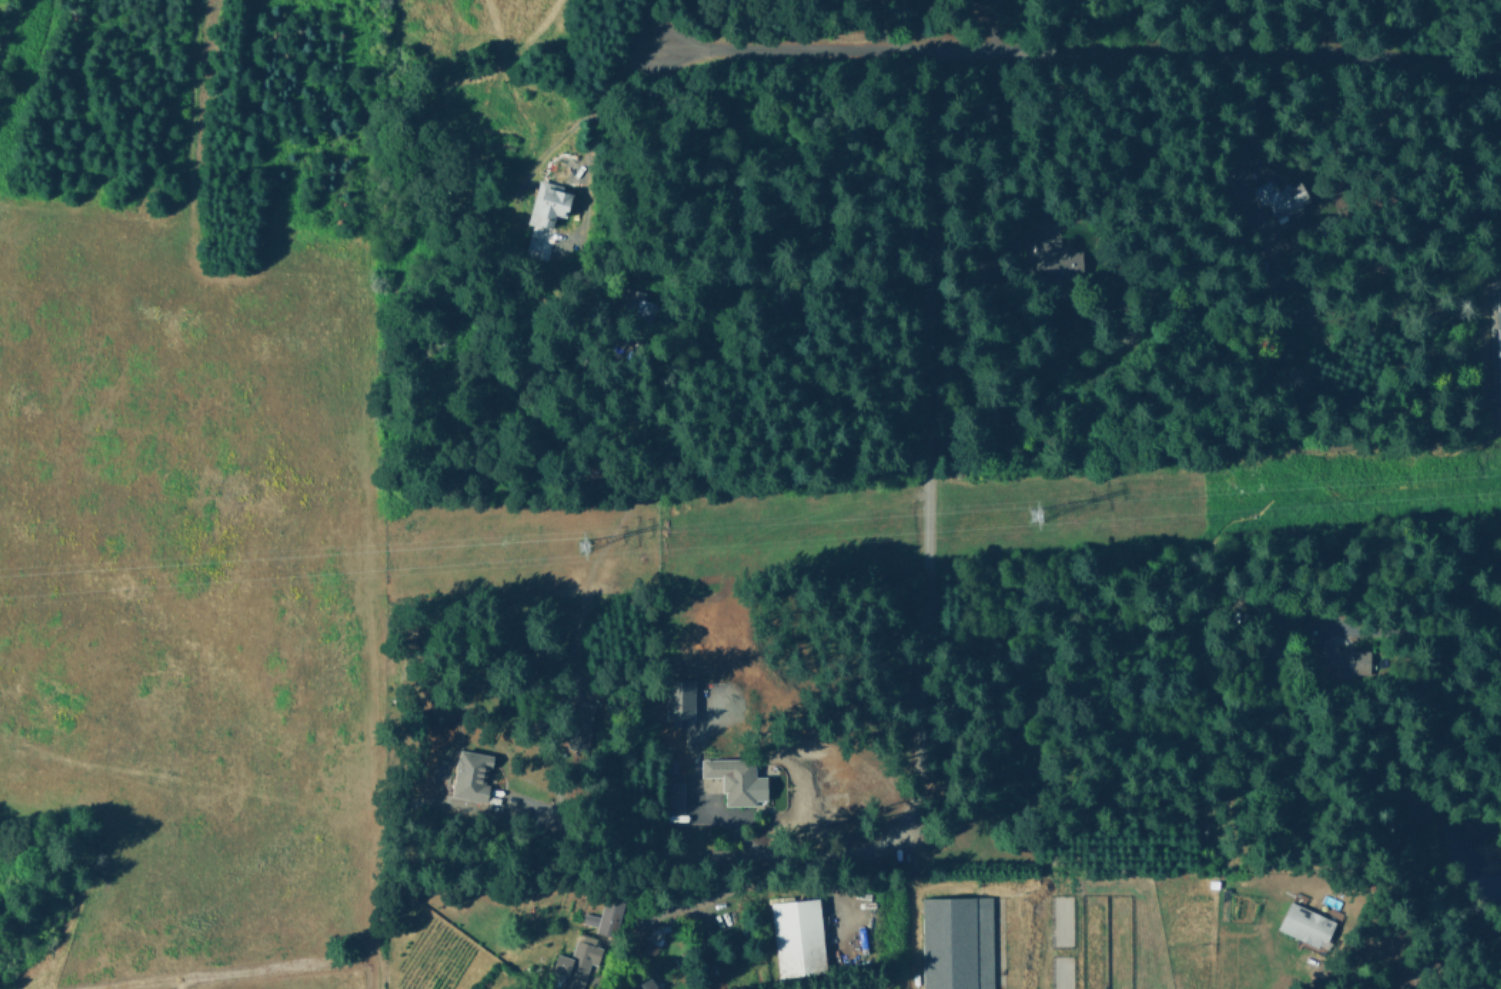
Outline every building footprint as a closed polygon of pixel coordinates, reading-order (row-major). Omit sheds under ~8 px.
[(1269,218),(1310,205),(1302,180),(1279,187),(1276,177),(1258,182),(1269,218)] [(526,224),(549,229),(552,215),(566,218),(572,189),(535,181),(526,224)] [(694,679),(666,678),(666,719),(693,719),(694,679)] [(491,754),(456,748),(449,795),(486,801),(488,782),(486,782),(491,754)] [(700,758),(700,776),(720,776),(720,792),(724,792),(724,805),(755,805),(755,799),(765,799),(766,775),(755,775),(755,758),(700,758)] [(992,895),(922,897),(923,988),(994,988),(992,895)] [(622,899),(603,896),(599,915),(583,912),(581,922),(596,925),(595,932),(614,936),(622,899)] [(827,971),(820,897),(773,902),(780,976),(827,971)] [(1277,929),(1317,946),(1320,938),(1326,941),(1335,919),(1288,900),(1277,929)] [(589,963),(597,965),(602,947),(594,945),(596,937),(577,932),(570,957),(554,952),(549,969),(557,972),(554,980),(560,982),(558,988),(582,988),(589,963)] [(664,938),(658,935),(655,940),(645,935),(635,953),(651,962),(664,938)] [(648,975),(626,988),(657,988),(648,975)]
